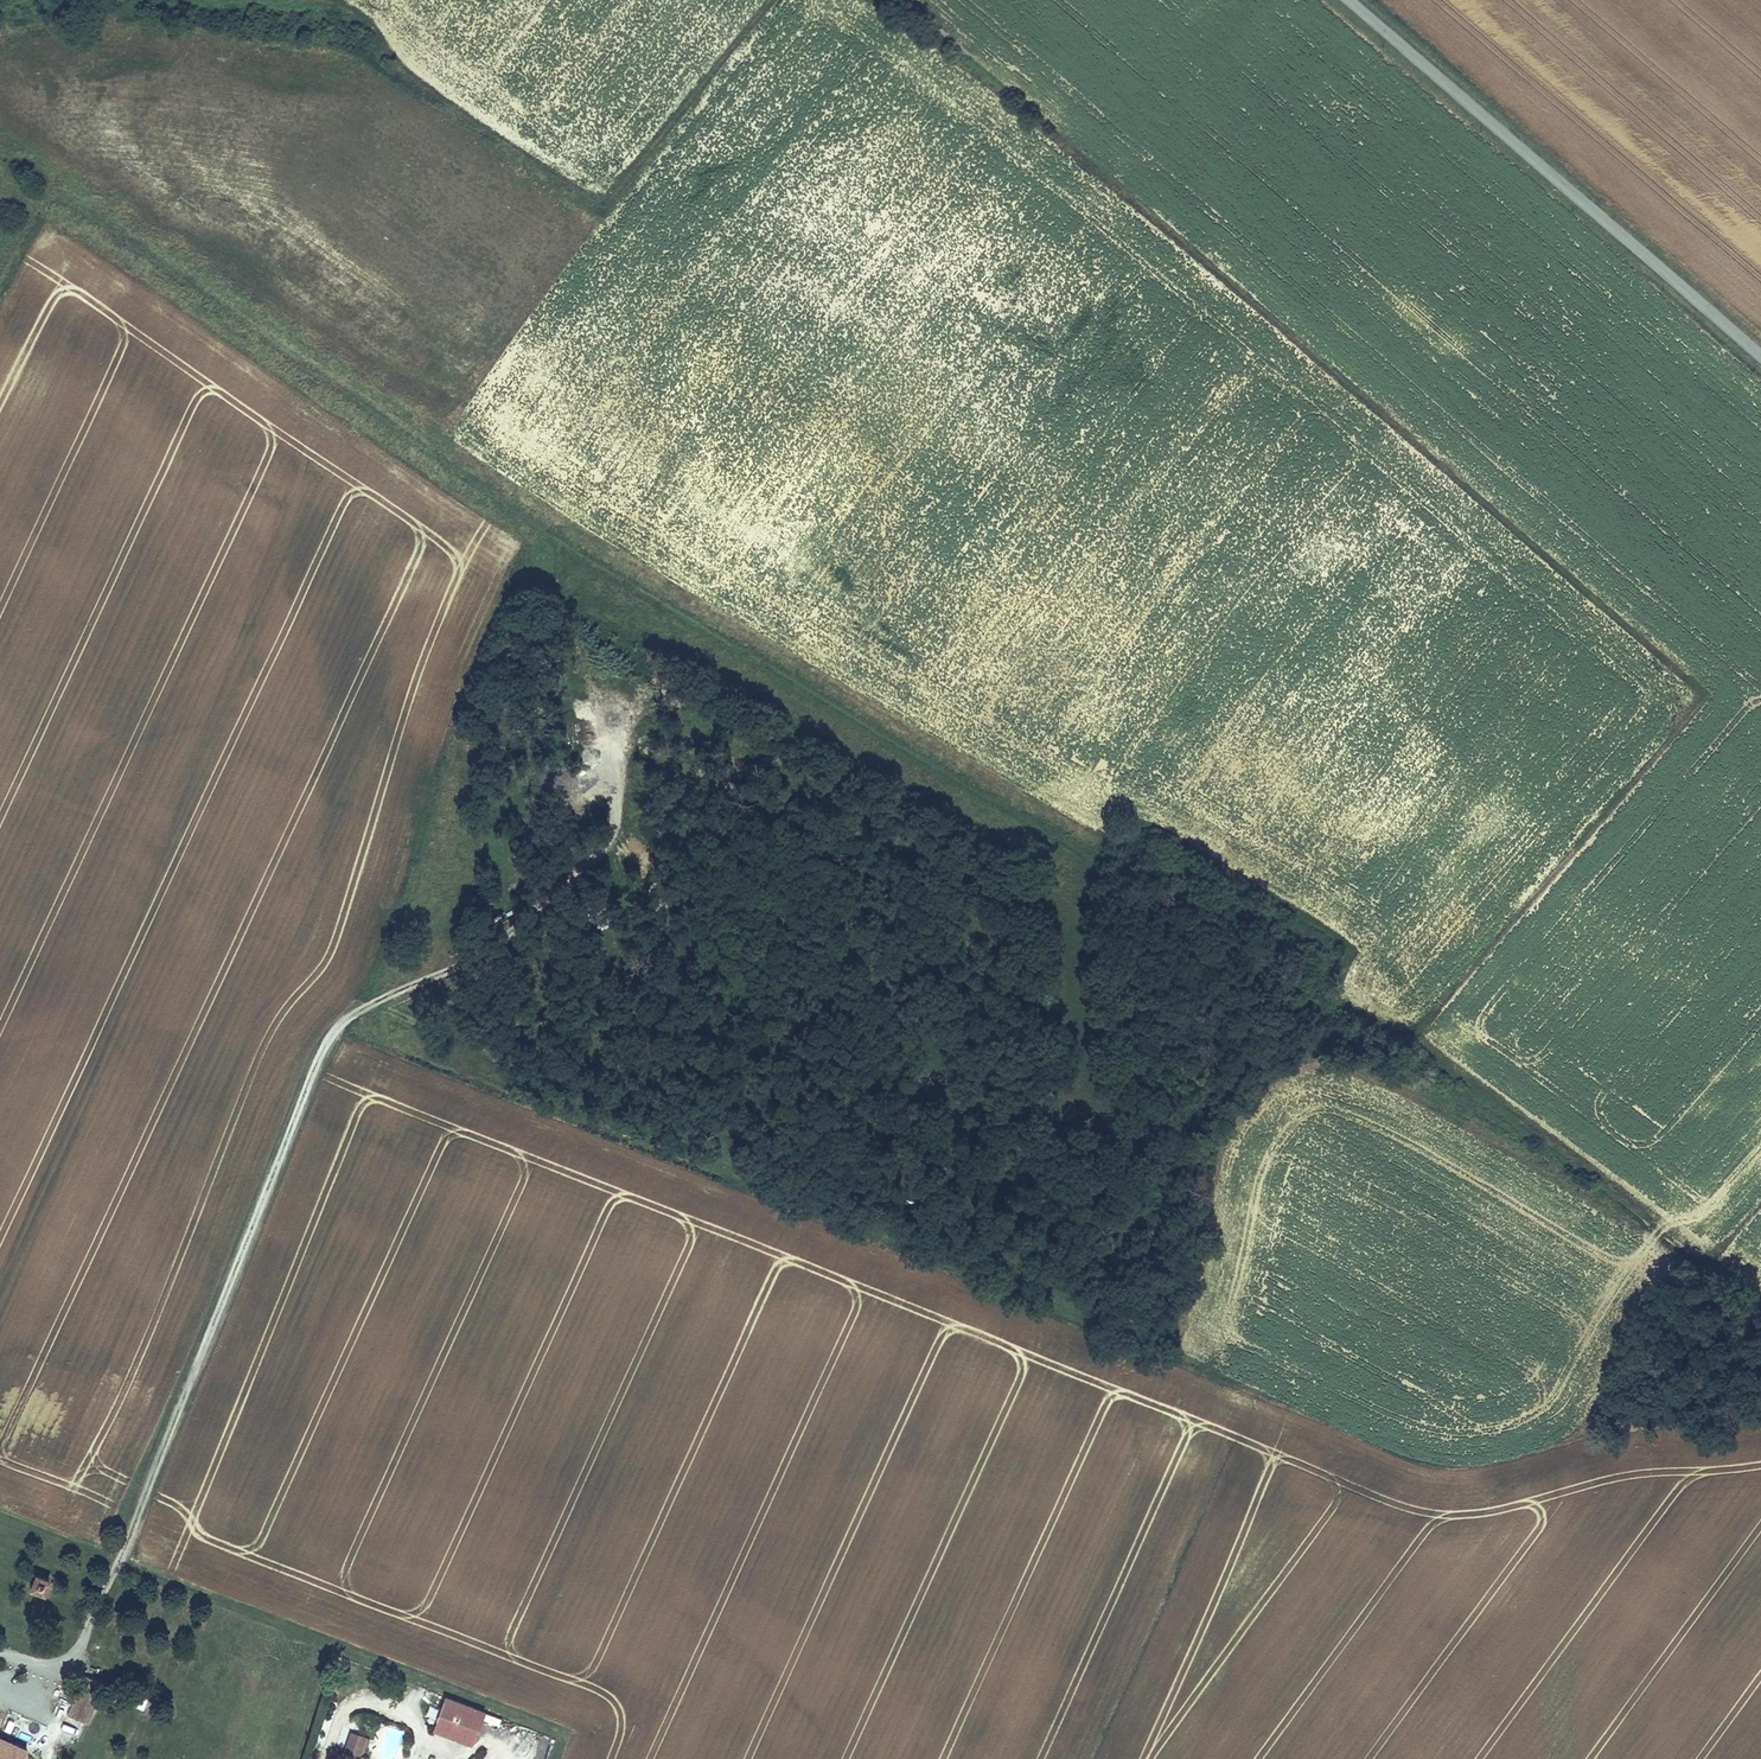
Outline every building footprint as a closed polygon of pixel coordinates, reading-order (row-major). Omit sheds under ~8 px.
[(28,1588),(45,1594),(51,1578),(35,1571),(28,1588)] [(66,1714),(86,1723),(96,1698),(76,1690),(66,1714)] [(142,1709),(145,1700),(125,1692),(122,1701),(142,1709)] [(484,1710),(444,1695),(432,1730),(471,1744),(484,1710)] [(497,1725),(499,1717),(488,1713),(485,1721),(497,1725)] [(378,1746),(396,1753),(405,1730),(386,1723),(378,1746)] [(350,1730),(343,1750),(362,1756),(368,1736),(350,1730)] [(26,1746),(0,1735),(0,1758),(21,1758),(26,1746)]
